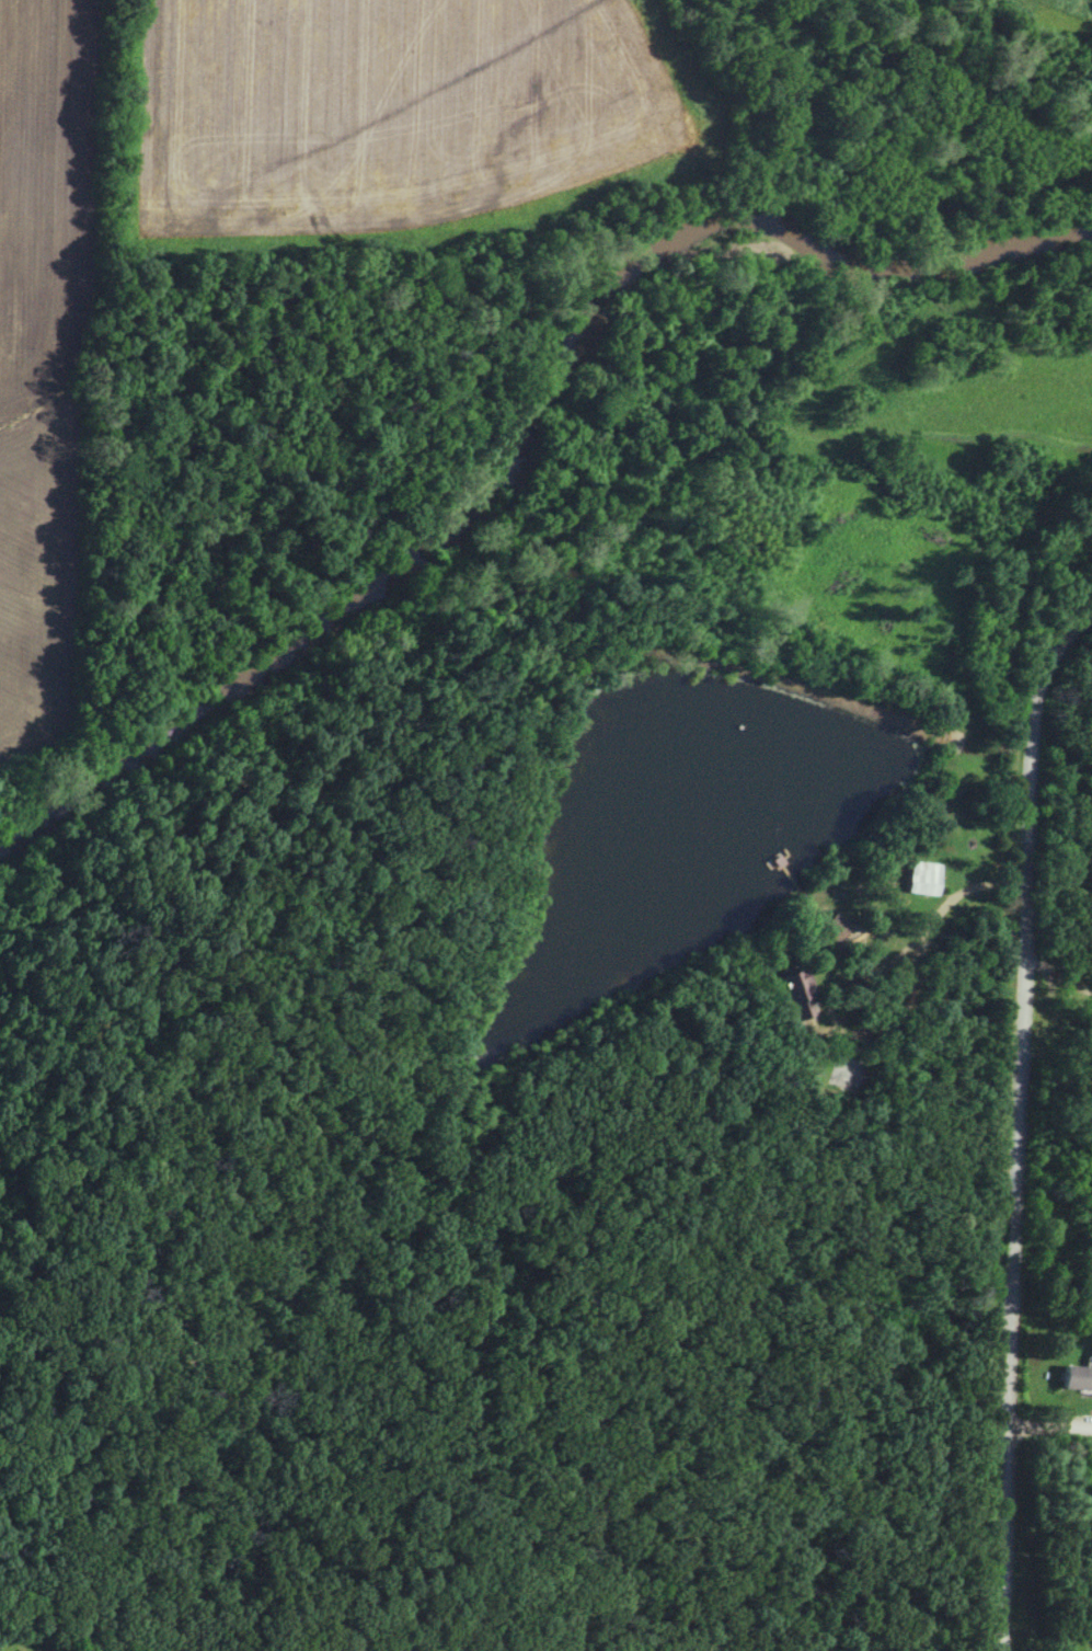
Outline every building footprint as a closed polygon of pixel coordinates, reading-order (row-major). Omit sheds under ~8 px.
[(907,890),(937,895),(941,863),(911,859),(907,890)] [(854,927),(835,910),(820,928),(838,944),(854,927)] [(807,964),(782,973),(797,1019),(817,1012),(811,995),(817,993),(807,964)] [(1066,1365),(1065,1387),(1091,1388),(1091,1366),(1066,1365)]
